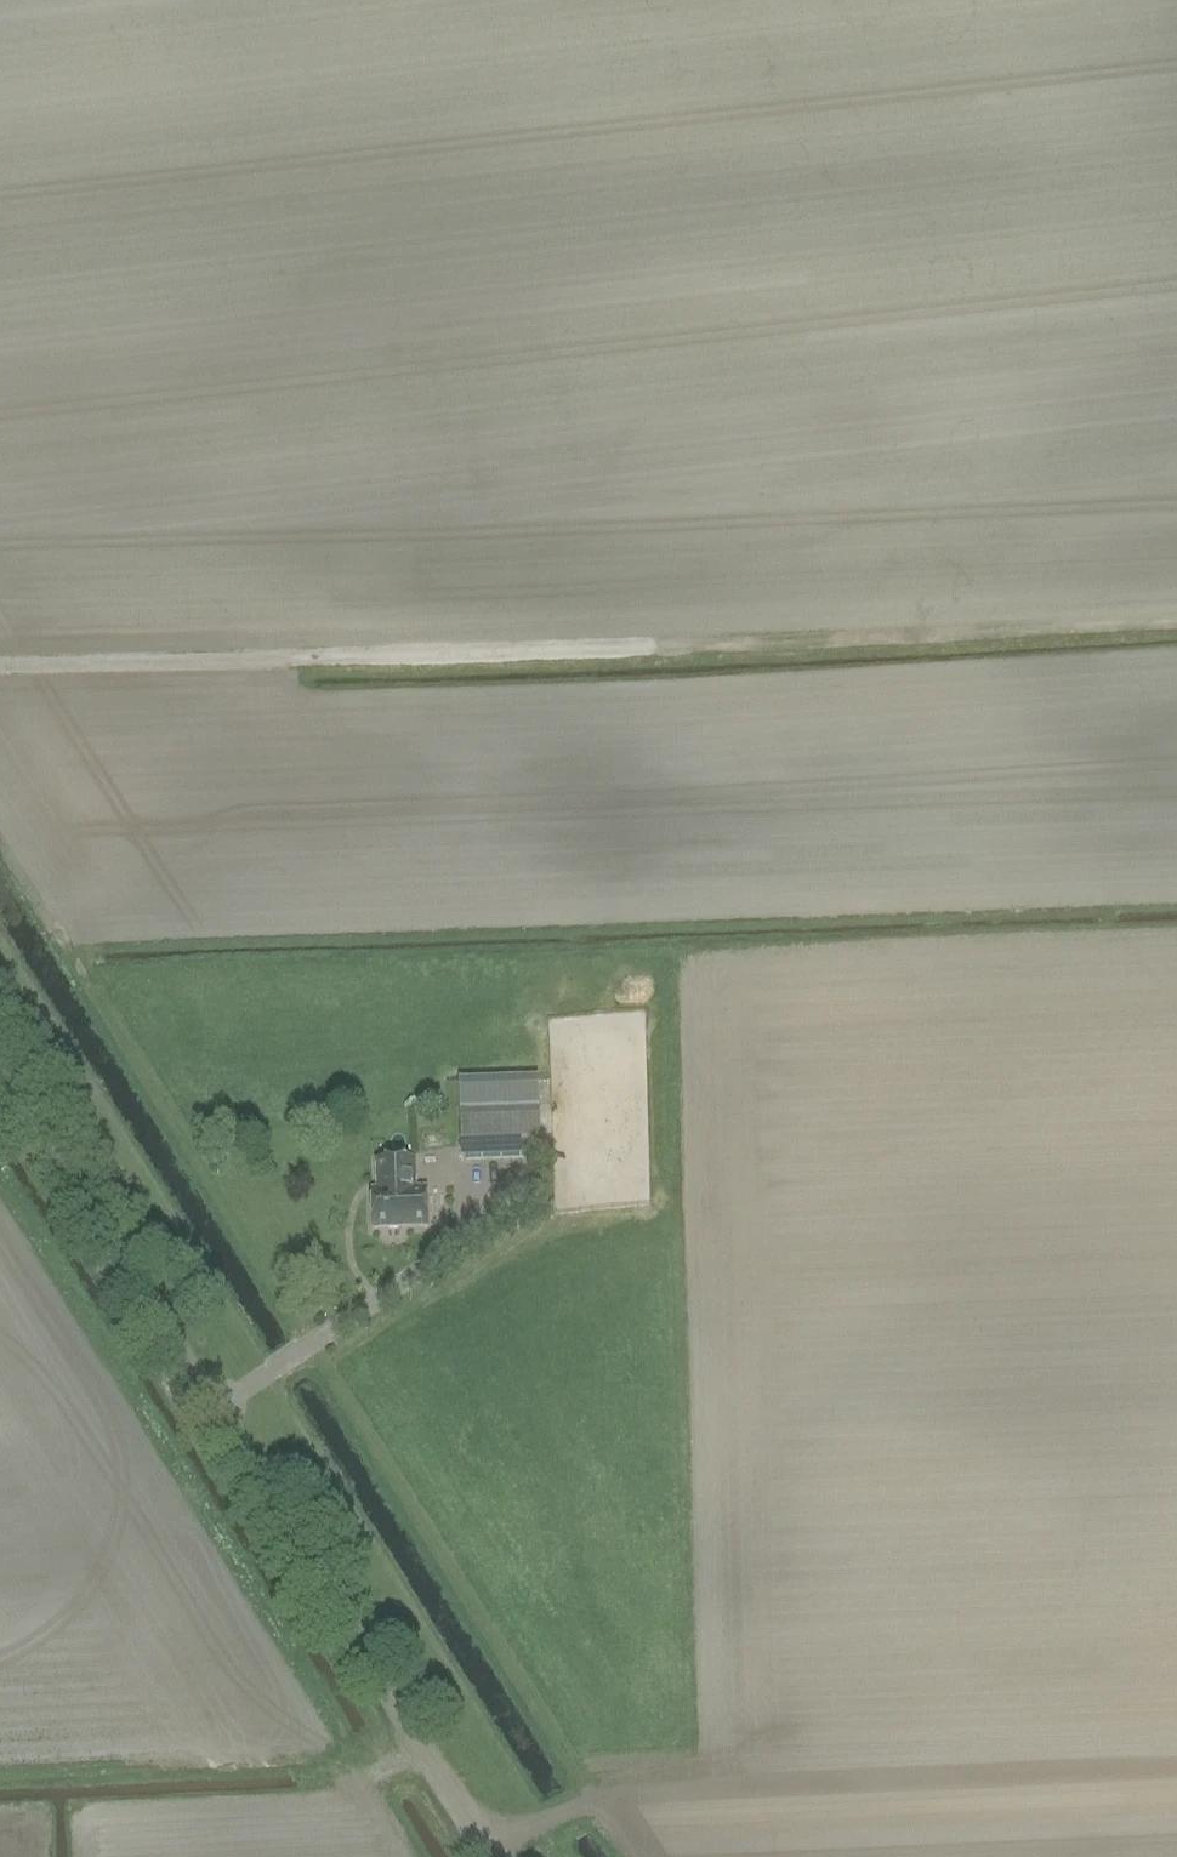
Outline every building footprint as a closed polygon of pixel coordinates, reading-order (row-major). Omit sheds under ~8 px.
[(462,1110),(540,1108),(539,1078),(461,1080),(462,1110)] [(464,1161),(541,1158),(540,1108),(462,1110),(464,1161)] [(374,1192),(375,1229),(429,1227),(427,1190),(416,1191),(415,1161),(378,1162),(379,1192),(374,1192)]
